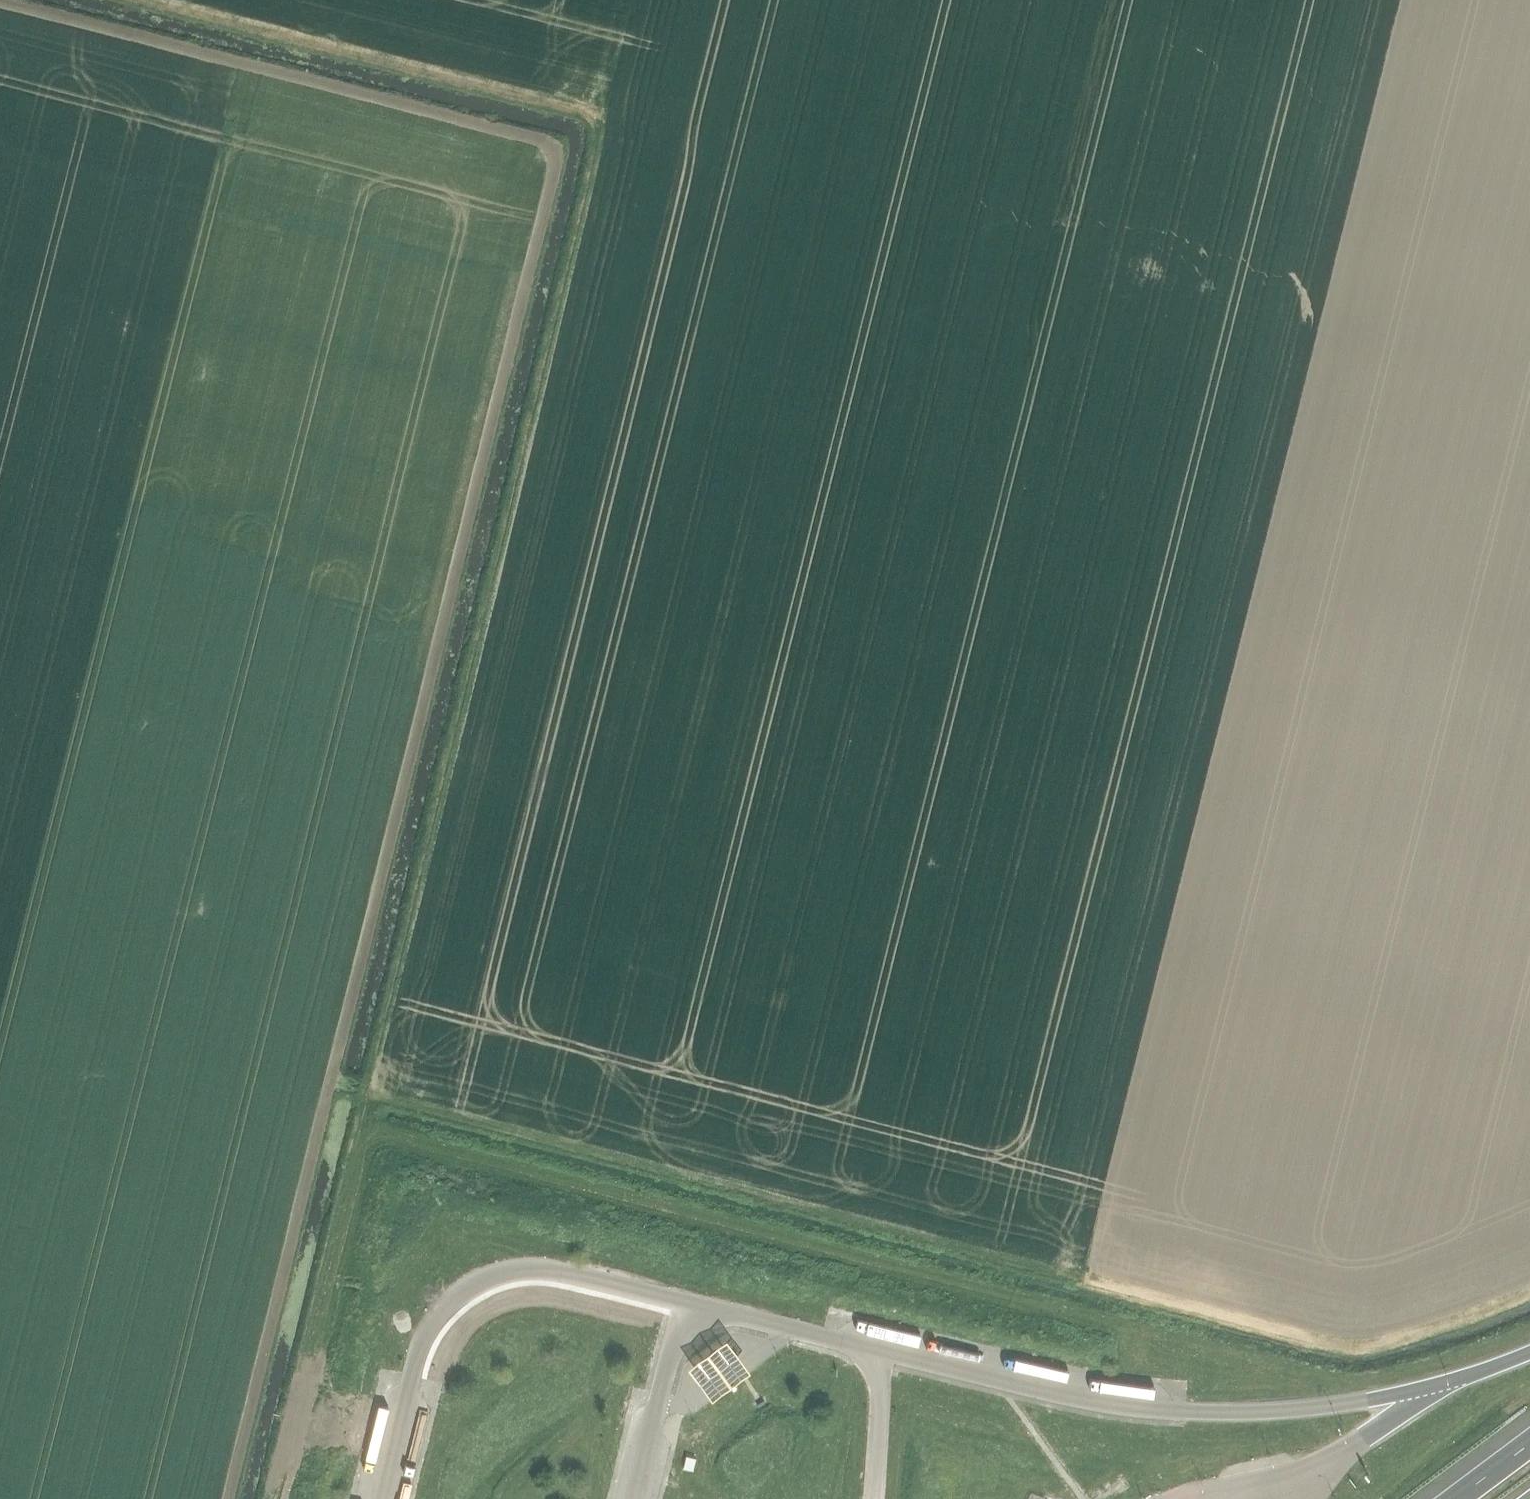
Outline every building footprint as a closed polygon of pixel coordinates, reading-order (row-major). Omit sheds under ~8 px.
[(727,1338),(688,1366),(702,1384),(711,1398),(750,1370),(740,1356),(727,1338)]
